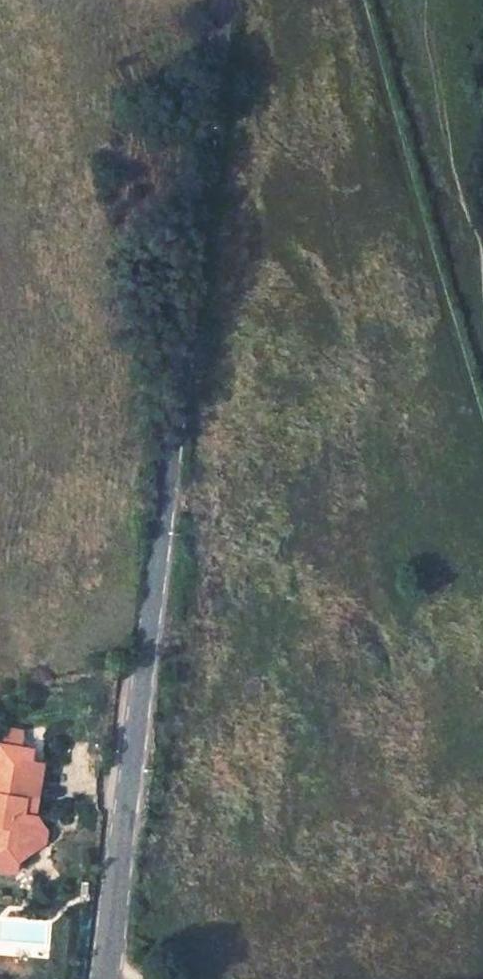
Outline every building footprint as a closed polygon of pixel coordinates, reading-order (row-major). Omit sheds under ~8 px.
[(3,755),(1,768),(0,768),(0,860),(4,860),(4,872),(9,872),(24,863),(33,864),(49,852),(50,843),(39,829),(45,829),(47,818),(44,812),(47,774),(36,772),(38,759),(3,755)] [(9,872),(4,872),(1,885),(22,887),(24,863),(9,872)]
